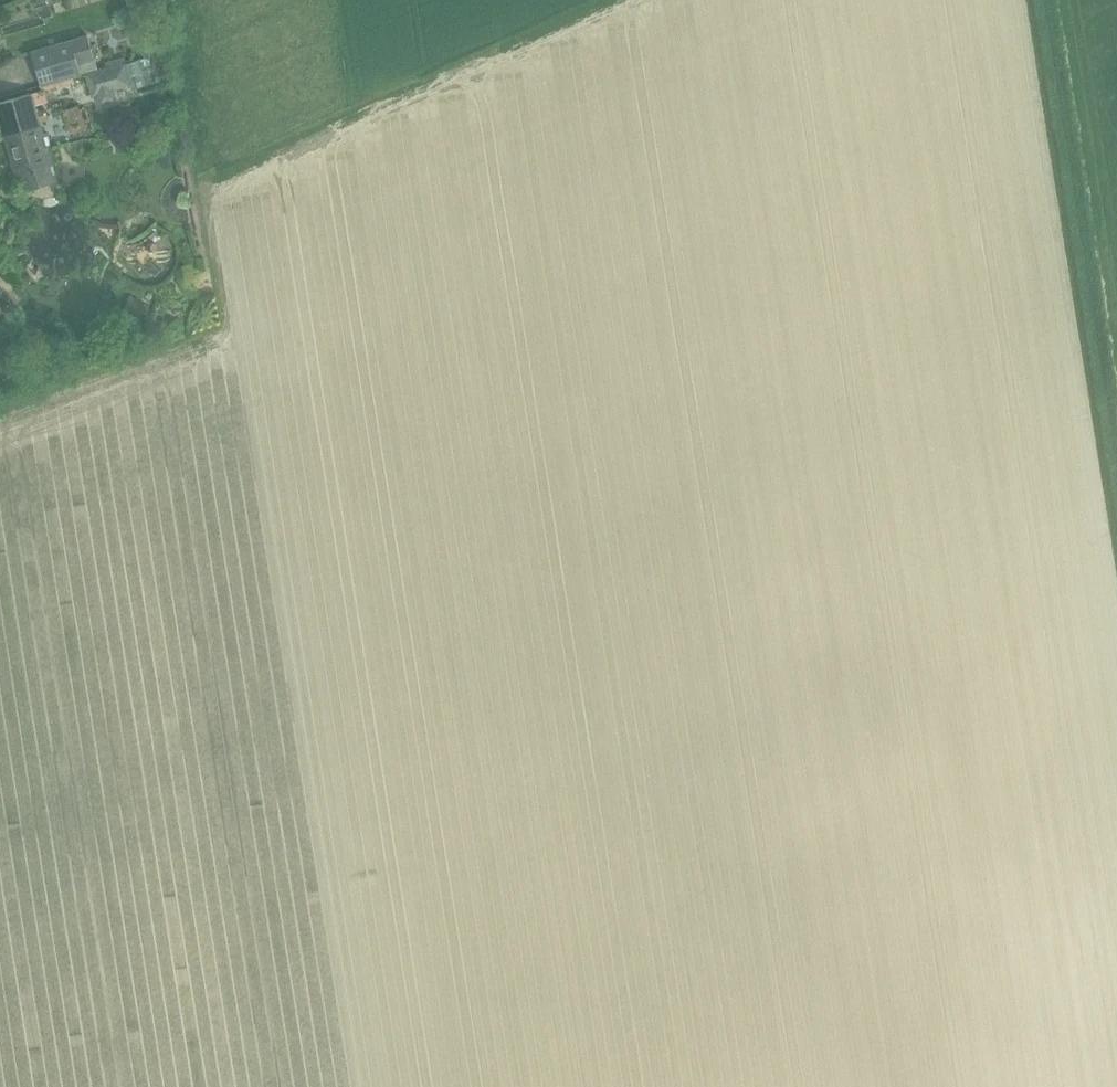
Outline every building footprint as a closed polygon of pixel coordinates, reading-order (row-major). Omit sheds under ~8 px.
[(39,86),(73,78),(96,71),(87,38),(30,53),(39,86)] [(124,64),(86,75),(93,97),(97,96),(100,105),(116,101),(113,91),(130,86),(124,64)] [(56,181),(55,177),(54,177),(51,166),(52,166),(47,149),(51,148),(47,132),(43,134),(40,122),(49,119),(41,90),(0,101),(0,125),(3,137),(8,135),(15,158),(10,159),(13,170),(18,169),(20,176),(28,174),(32,188),(56,181)]
